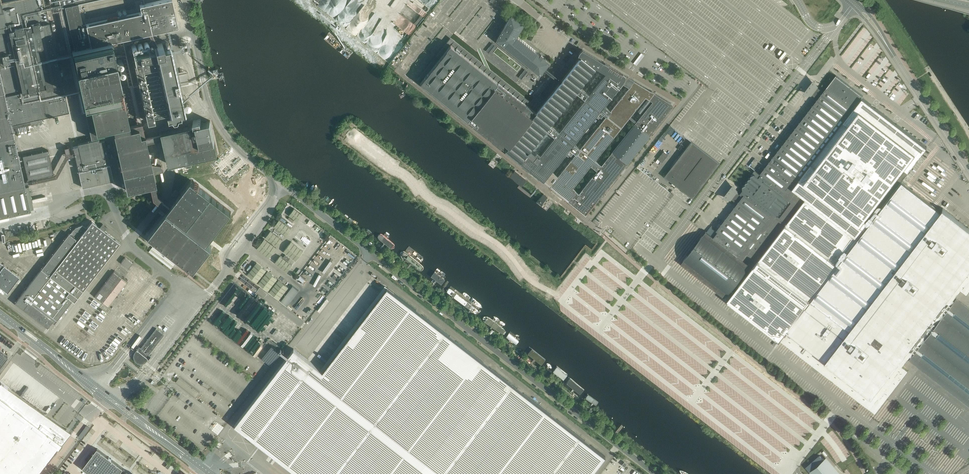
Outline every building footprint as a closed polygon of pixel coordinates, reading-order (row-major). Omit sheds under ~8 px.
[(31,210),(30,209),(25,187),(25,185),(25,184),(24,182),(12,127),(15,127),(30,124),(32,126),(34,123),(35,125),(38,122),(39,124),(42,122),(41,118),(69,112),(62,83),(63,82),(49,21),(44,0),(6,0),(0,1),(0,217),(31,210)] [(54,1),(55,7),(61,5),(72,50),(76,66),(75,66),(84,105),(91,136),(91,137),(106,134),(113,133),(126,190),(149,185),(154,184),(155,184),(154,176),(153,174),(159,173),(163,172),(162,166),(157,165),(151,165),(149,154),(148,152),(146,142),(149,142),(162,139),(163,139),(162,134),(145,137),(144,134),(140,135),(138,126),(130,128),(129,125),(129,124),(128,121),(115,59),(111,42),(112,41),(112,40),(148,32),(154,45),(157,44),(151,31),(177,26),(172,0),(157,0),(139,4),(140,11),(85,23),(85,22),(82,23),(78,5),(77,3),(89,0),(54,0),(54,1)] [(348,15),(349,14),(345,10),(344,11),(343,12),(343,14),(339,14),(339,9),(342,7),(342,6),(336,5),(338,8),(338,12),(335,11),(335,17),(335,16),(343,25),(344,25),(347,22),(344,18),(348,18),(348,15)] [(511,15),(497,39),(534,69),(540,74),(544,68),(549,72),(558,79),(561,81),(562,79),(560,77),(551,70),(546,66),(549,62),(542,56),(517,36),(524,23),(511,15)] [(168,113),(169,117),(174,116),(176,118),(180,117),(181,114),(184,114),(178,89),(177,85),(177,84),(181,83),(182,84),(188,83),(185,70),(175,72),(169,45),(162,47),(161,43),(157,44),(154,45),(153,45),(154,49),(133,54),(134,61),(133,61),(145,115),(147,121),(154,120),(153,116),(168,113)] [(573,150),(576,153),(580,148),(574,142),(595,116),(596,114),(600,117),(604,113),(607,115),(611,110),(607,107),(604,105),(618,87),(620,88),(624,84),(625,84),(627,85),(629,86),(633,80),(631,79),(628,77),(608,65),(606,64),(605,63),(582,49),(582,50),(581,50),(580,51),(580,52),(580,53),(579,53),(578,56),(580,57),(562,79),(561,81),(543,103),(536,112),(533,110),(530,107),(528,106),(527,105),(451,44),(424,77),(421,82),(506,150),(520,162),(543,180),(550,186),(558,176),(551,171),(566,152),(569,155),(573,150)] [(943,208),(941,210),(935,206),(908,185),(901,180),(927,147),(899,125),(862,97),(862,98),(861,97),(863,96),(836,75),(823,91),(817,87),(818,86),(817,86),(814,90),(810,95),(811,95),(811,94),(814,96),(813,97),(814,100),(816,101),(760,173),(761,174),(761,175),(759,178),(756,175),(758,173),(757,172),(755,174),(742,191),(740,194),(737,191),(738,191),(737,190),(734,194),(730,199),(730,200),(731,199),(737,203),(716,230),(718,232),(714,237),(707,232),(706,231),(705,231),(705,232),(705,233),(693,248),(682,262),(682,263),(681,263),(680,264),(681,265),(682,264),(724,297),(723,297),(725,298),(727,295),(733,287),(736,288),(726,301),(779,341),(780,340),(875,414),(880,407),(885,400),(908,371),(902,366),(910,356),(968,402),(968,312),(953,300),(961,290),(966,295),(968,291),(968,228),(943,208)] [(655,93),(651,91),(633,80),(629,86),(629,87),(611,110),(607,115),(580,148),(576,153),(558,176),(550,186),(585,214),(618,174),(626,164),(649,135),(653,130),(672,106),(672,105),(672,104),(671,103),(655,93)] [(162,134),(163,139),(169,164),(217,153),(215,141),(210,120),(201,122),(200,119),(193,120),(194,124),(161,131),(162,134)] [(140,135),(144,134),(142,122),(129,125),(130,128),(138,126),(140,135)] [(104,140),(99,141),(73,147),(78,169),(80,168),(81,171),(78,171),(82,187),(113,180),(110,164),(104,165),(104,163),(109,162),(104,140)] [(670,168),(664,176),(693,199),(720,164),(691,141),(690,142),(670,168)] [(48,150),(22,155),(28,180),(53,174),(48,150)] [(658,158),(662,162),(668,155),(664,151),(658,158)] [(750,166),(756,170),(760,162),(754,159),(750,166)] [(515,171),(514,172),(510,176),(521,185),(526,180),(515,171)] [(743,189),(755,174),(754,174),(751,175),(751,178),(748,178),(748,181),(745,182),(745,185),(743,185),(743,189)] [(191,180),(148,235),(193,269),(211,246),(207,243),(232,212),(191,180)] [(547,197),(544,194),(539,199),(537,201),(541,204),(547,197)] [(289,215),(297,221),(302,215),(294,208),(289,215)] [(279,220),(274,226),(286,235),(291,229),(279,220)] [(16,302),(15,303),(47,327),(47,328),(52,321),(54,323),(55,322),(72,300),(73,301),(74,301),(77,297),(120,242),(104,230),(107,227),(102,224),(100,227),(92,221),(86,228),(82,225),(75,228),(74,230),(73,229),(72,231),(70,234),(69,233),(27,287),(26,286),(24,289),(25,289),(24,291),(22,294),(17,300),(16,302)] [(308,246),(313,239),(300,230),(295,237),(308,246)] [(271,231),(266,237),(277,246),(282,240),(271,231)] [(378,236),(378,238),(390,249),(392,249),(394,248),(395,247),(394,244),(382,234),(378,236)] [(257,248),(269,257),(276,248),(264,238),(257,248)] [(303,251),(291,242),(284,251),(296,260),(303,251)] [(178,260),(156,243),(149,252),(171,269),(178,260)] [(401,257),(419,271),(421,271),(423,270),(424,269),(424,267),(423,266),(405,252),(403,251),(400,252),(400,255),(401,257)] [(280,256),(275,262),(287,271),(292,265),(280,256)] [(125,257),(121,263),(128,268),(132,263),(125,257)] [(7,292),(19,276),(0,262),(0,287),(7,292)] [(247,274),(257,282),(266,270),(257,262),(247,274)] [(122,276),(115,271),(95,296),(107,306),(126,282),(121,278),(122,276)] [(258,283),(268,290),(277,278),(268,271),(258,283)] [(435,272),(431,277),(441,285),(445,280),(435,272)] [(269,292),(279,299),(288,287),(279,280),(269,292)] [(281,299),(288,305),(300,289),(293,284),(281,299)] [(605,456),(387,287),(322,371),(294,348),(234,425),(298,473),(591,473),(605,456)] [(484,321),(500,334),(503,335),(505,331),(504,329),(488,316),(485,316),(483,316),(483,318),(484,321)] [(135,354),(135,355),(135,356),(135,358),(135,359),(136,359),(136,360),(137,361),(138,362),(139,362),(140,362),(141,362),(142,362),(143,362),(144,362),(145,361),(146,361),(146,360),(148,358),(149,359),(151,356),(149,355),(164,334),(156,328),(140,348),(138,347),(136,349),(137,350),(136,352),(135,353),(135,354)] [(506,338),(517,346),(521,340),(509,332),(506,338)] [(249,349),(255,356),(262,350),(259,347),(263,343),(260,339),(249,349)] [(544,368),(548,362),(530,348),(526,353),(544,368)] [(570,374),(557,364),(552,371),(564,381),(570,374)] [(179,377),(176,382),(196,397),(199,392),(179,377)] [(570,377),(565,384),(581,396),(586,389),(570,377)] [(0,381),(0,473),(38,473),(69,433),(0,381)] [(589,393),(584,399),(596,408),(601,402),(589,393)] [(856,440),(859,443),(863,437),(862,436),(860,435),(855,431),(851,437),(856,440)] [(82,468),(90,473),(121,473),(119,473),(121,470),(123,468),(97,448),(94,452),(89,459),(82,468)] [(820,455),(806,468),(811,473),(836,473),(820,455)]
